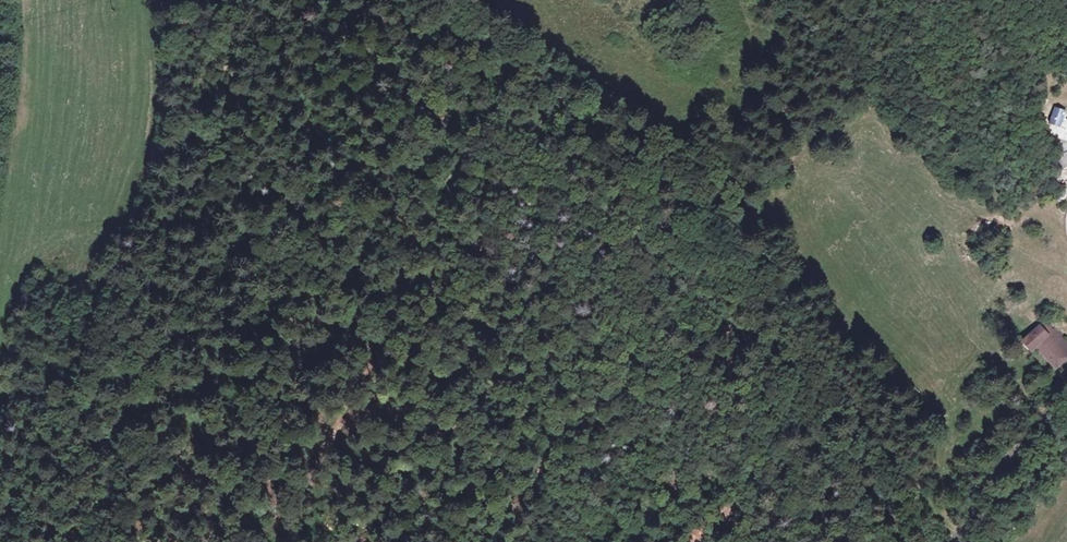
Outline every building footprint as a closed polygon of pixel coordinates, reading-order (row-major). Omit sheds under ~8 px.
[(1060,128),(1066,112),(1054,107),(1047,123),(1060,128)] [(1059,152),(1059,155),(1066,167),(1066,142),(1062,141),(1061,146),(1059,152)] [(1039,317),(1022,336),(1034,348),(1038,343),(1060,362),(1066,354),(1066,341),(1039,317)]
